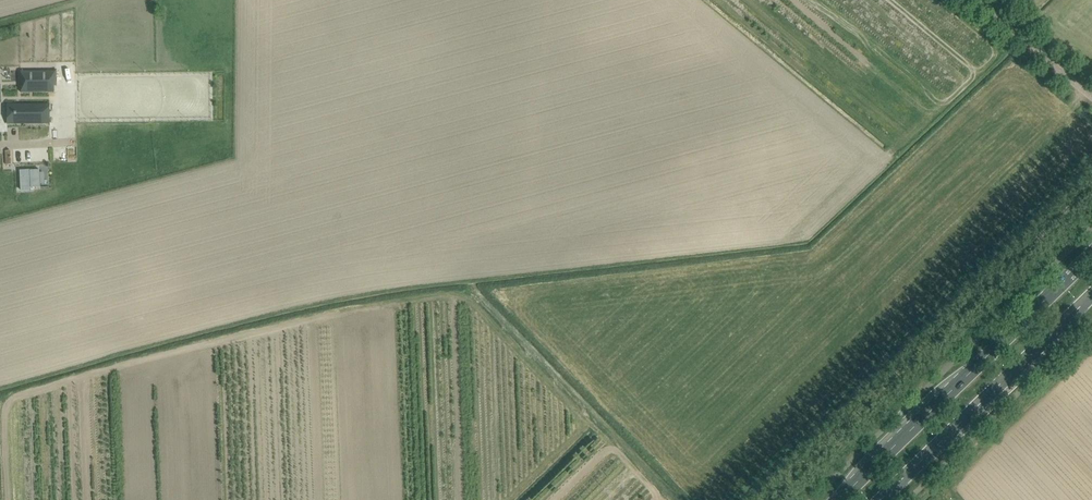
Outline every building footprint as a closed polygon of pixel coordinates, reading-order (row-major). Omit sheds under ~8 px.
[(56,86),(56,70),(21,70),(21,92),(54,92),(54,86),(56,86)] [(7,104),(7,124),(50,123),(50,104),(7,104)]
